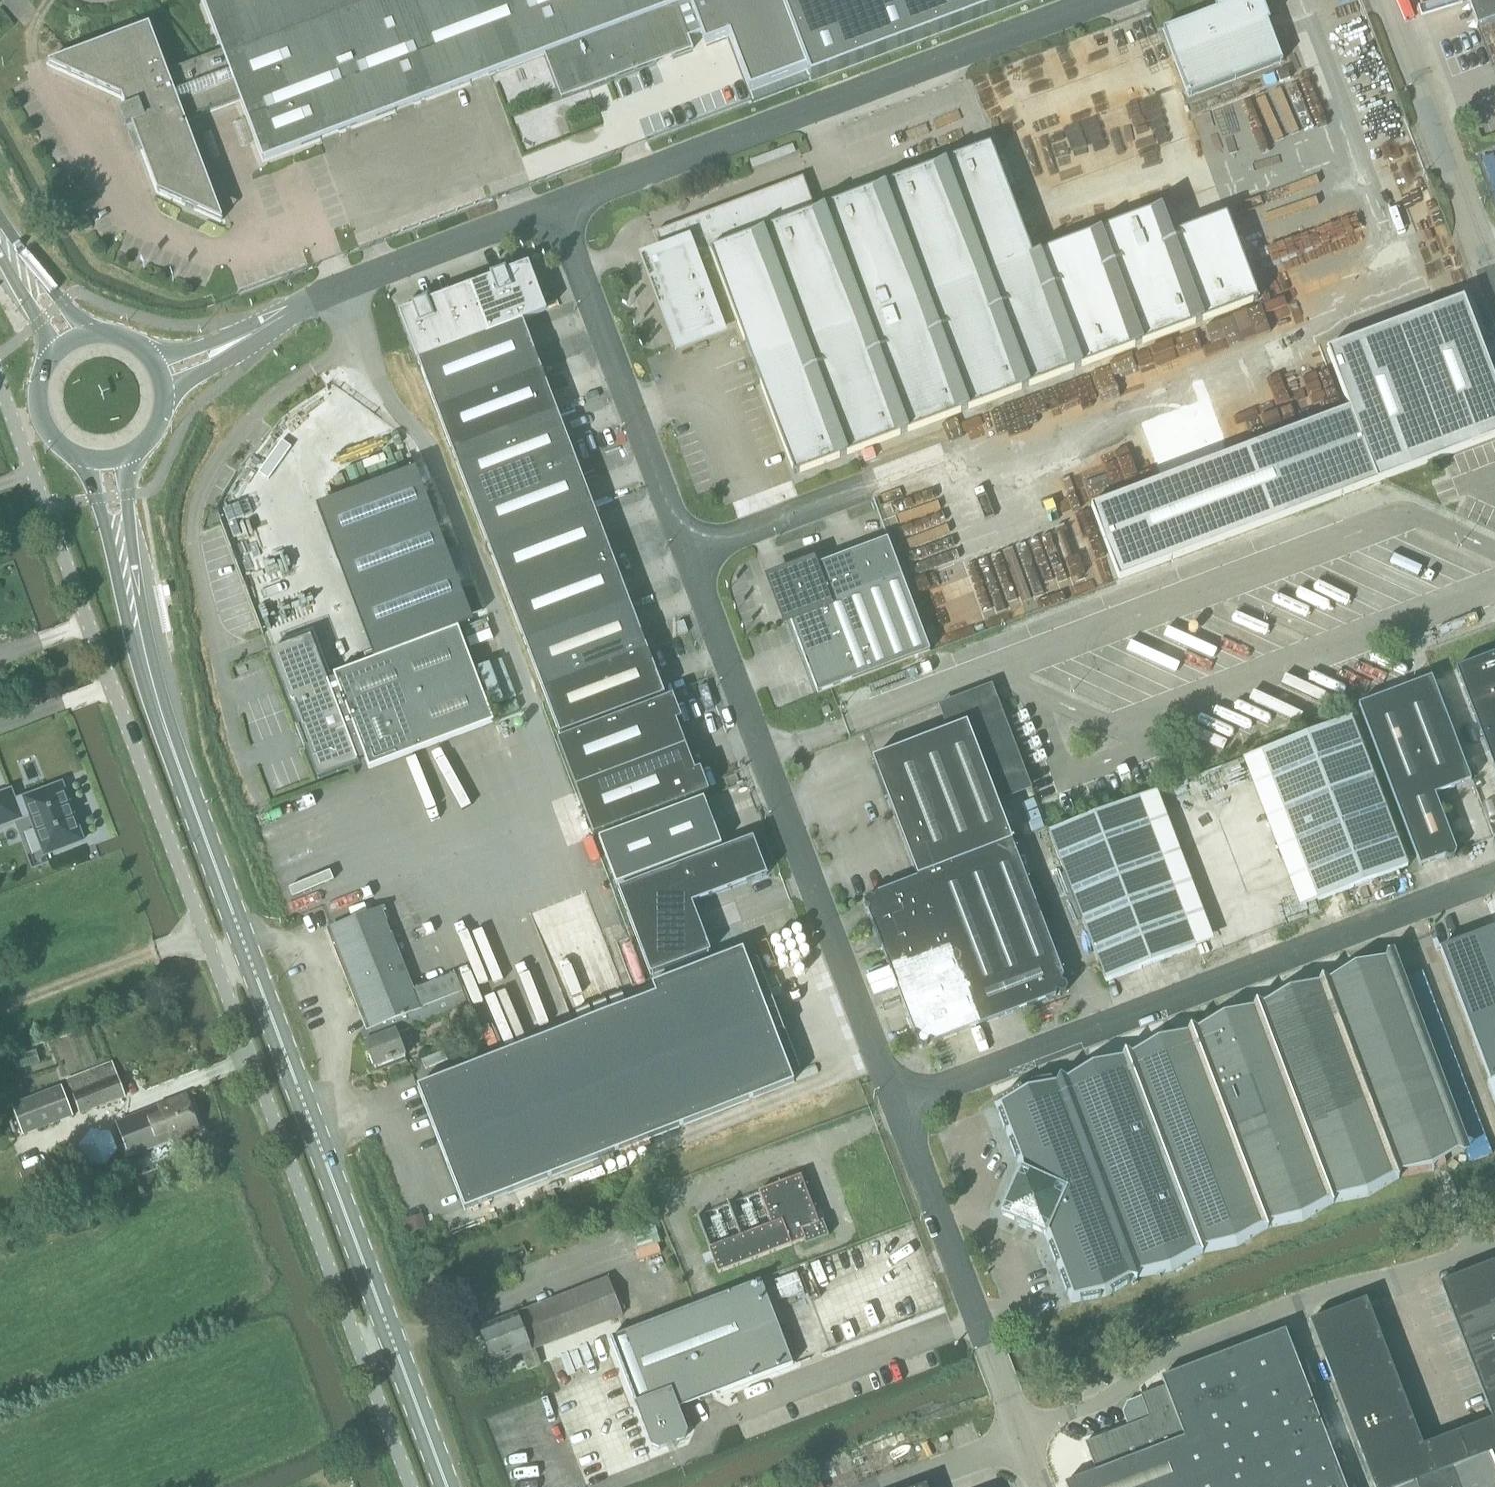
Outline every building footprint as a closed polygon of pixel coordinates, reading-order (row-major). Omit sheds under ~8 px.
[(50,64),(123,97),(128,110),(121,113),(126,127),(133,125),(136,131),(132,132),(137,146),(141,145),(142,149),(158,192),(222,221),(223,221),(223,220),(224,220),(223,219),(186,120),(223,106),(241,99),(264,160),(545,54),(562,99),(694,49),(689,37),(702,32),(707,44),(730,36),(751,91),(808,70),(812,82),(1029,0),(204,0),(212,22),(223,51),(168,72),(150,25),(50,62),(50,63),(50,64)] [(1284,62),(1261,0),(1242,0),(1164,29),(1189,98),(1284,62)] [(1478,28),(1494,21),(1494,0),(1467,0),(1478,28)] [(657,278),(681,344),(738,323),(793,469),(794,469),(796,474),(801,472),(801,473),(1254,303),(1254,302),(1259,300),(1257,295),(1258,295),(1227,215),(1173,235),(1163,207),(1033,256),(994,151),(992,146),(986,147),(816,211),(804,177),(657,233),(667,260),(657,263),(662,276),(657,278)] [(436,408),(541,369),(524,322),(539,316),(521,269),(507,274),(506,271),(492,276),(493,280),(429,304),(428,300),(413,306),(414,310),(401,315),(436,408)] [(1092,508),(1120,580),(1494,437),(1494,381),(1464,299),(1327,350),(1350,410),(1092,508)] [(436,408),(454,455),(559,415),(541,369),(436,408)] [(454,455),(490,549),(595,509),(559,415),(454,455)] [(525,642),(630,602),(595,509),(490,549),(525,642)] [(819,694),(931,652),(888,539),(784,579),(779,589),(819,694)] [(543,689),(648,649),(630,602),(525,642),(543,689)] [(494,722),(459,629),(334,675),(336,679),(329,682),(312,637),(271,653),(299,729),(298,729),(306,749),(307,749),(318,780),(360,765),(358,761),(366,758),(370,769),(494,722)] [(648,649),(543,689),(561,736),(666,696),(648,649)] [(1456,669),(1494,770),(1494,654),(1456,669)] [(1432,679),(1360,706),(1420,867),(1446,858),(1451,860),(1455,858),(1458,853),(1436,795),(1472,782),(1432,679)] [(867,898),(865,903),(866,907),(870,909),(869,913),(868,913),(915,1035),(920,1037),(918,1041),(919,1046),(923,1048),(928,1046),(930,1042),(934,1044),(1056,997),(1058,993),(1062,994),(1067,993),(1069,989),(1067,984),(1063,982),(1065,978),(998,804),(1035,789),(991,685),(939,707),(949,731),(873,760),(918,878),(877,894),(875,899),(871,897),(867,898)] [(673,697),(559,741),(577,788),(686,747),(677,722),(682,720),(673,697)] [(1319,901),(1408,867),(1352,718),(1262,752),(1319,901)] [(686,747),(577,788),(595,837),(710,793),(701,770),(696,772),(686,747)] [(0,796),(0,829),(30,818),(44,856),(83,841),(63,785),(15,802),(11,792),(0,796)] [(1107,982),(1196,948),(1139,798),(1050,833),(1107,982)] [(618,886),(681,862),(722,846),(705,799),(600,839),(618,886)] [(652,975),(711,953),(693,904),(768,876),(754,839),(619,890),(652,975)] [(415,990),(384,912),(384,911),(333,931),(371,1027),(374,1026),(378,1038),(365,1043),(376,1070),(407,1058),(398,1035),(469,1007),(456,974),(415,990)] [(1494,1080),(1494,929),(1441,949),(1491,1082),(1494,1080)] [(657,995),(418,1087),(466,1210),(795,1082),(744,950),(653,985),(657,995)] [(1002,1215),(1019,1222),(1045,1234),(1072,1303),(1107,1297),(1138,1278),(1173,1272),(1203,1253),(1238,1247),(1269,1229),(1304,1222),(1334,1203),(1369,1197),(1400,1178),(1403,1171),(1431,1167),(1459,1151),(1464,1154),(1471,1151),(1394,951),(1388,953),(1385,959),(1356,965),(1329,981),(1324,977),(1288,984),(1257,1002),(1222,1009),(1192,1027),(1157,1034),(1126,1052),(1091,1059),(1061,1077),(1026,1084),(995,1102),(1021,1172),(1002,1215)] [(81,1114),(126,1097),(113,1064),(69,1081),(81,1114)] [(12,1103),(24,1133),(74,1114),(62,1084),(12,1103)] [(193,1155),(186,1137),(200,1131),(187,1097),(118,1123),(132,1158),(174,1142),(180,1160),(193,1155)] [(25,1172),(21,1174),(27,1192),(41,1187),(46,1185),(49,1194),(57,1191),(53,1182),(62,1179),(55,1161),(25,1172)] [(720,1273),(823,1234),(802,1177),(761,1192),(773,1226),(711,1249),(720,1273)] [(1442,1439),(1454,1470),(1492,1456),(1491,1456),(1492,1458),(1493,1458),(1493,1459),(1494,1458),(1494,1262),(1440,1283),(1492,1419),(1442,1439)] [(542,1365),(536,1349),(623,1316),(608,1278),(480,1328),(495,1365),(522,1355),(528,1370),(542,1365)] [(611,1338),(651,1442),(651,1441),(652,1446),(660,1449),(668,1446),(677,1443),(685,1440),(688,1432),(687,1428),(679,1408),(793,1365),(762,1281),(693,1307),(611,1338)] [(1374,1486),(1410,1486),(1454,1470),(1442,1439),(1424,1446),(1367,1299),(1310,1322),(1374,1486)] [(1286,1331),(1163,1378),(1166,1387),(1142,1396),(1150,1419),(1086,1443),(1097,1472),(1066,1484),(1068,1486),(1346,1486),(1286,1331)] [(1493,1459),(1493,1458),(1492,1458),(1491,1456),(1492,1456),(1454,1470),(1410,1486),(1494,1486),(1494,1464),(1493,1459)]
